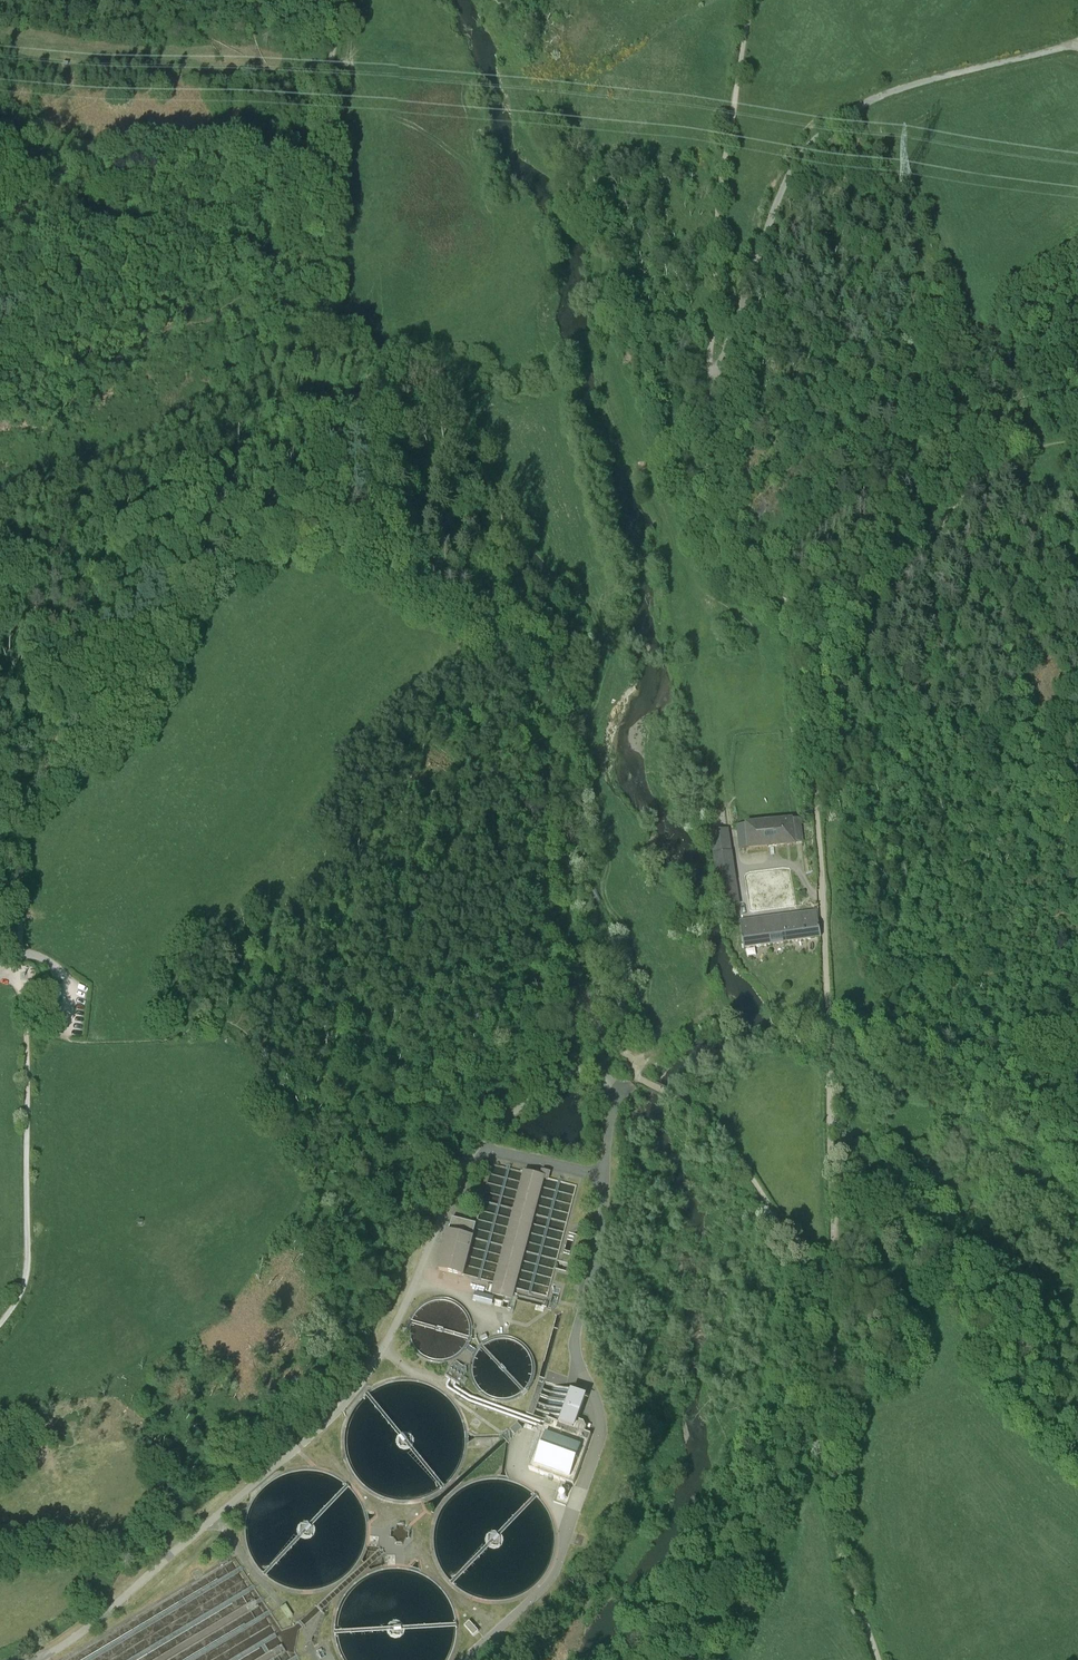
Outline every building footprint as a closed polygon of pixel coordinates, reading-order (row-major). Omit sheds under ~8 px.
[(711,833),(726,831),(723,813),(709,815),(711,833)] [(798,818),(745,824),(748,850),(801,844),(798,818)] [(726,831),(711,833),(723,908),(742,905),(730,830),(726,831)] [(816,908),(740,920),(745,949),(820,937),(816,908)] [(542,1167),(541,1173),(546,1174),(545,1178),(549,1179),(551,1170),(542,1167)] [(490,1293),(512,1299),(515,1287),(545,1178),(546,1174),(541,1173),(524,1168),(523,1172),(493,1282),(490,1293)] [(453,1215),(450,1228),(473,1234),(476,1222),(453,1215)] [(450,1228),(448,1227),(437,1267),(462,1274),(473,1234),(450,1228)] [(494,1296),(475,1291),(473,1300),(492,1305),(494,1296)] [(453,1363),(445,1375),(459,1384),(467,1372),(467,1368),(457,1361),(453,1363)] [(582,1447),(546,1436),(536,1468),(573,1479),(582,1447)] [(285,1604),(280,1607),(287,1619),(292,1616),(285,1604)]
